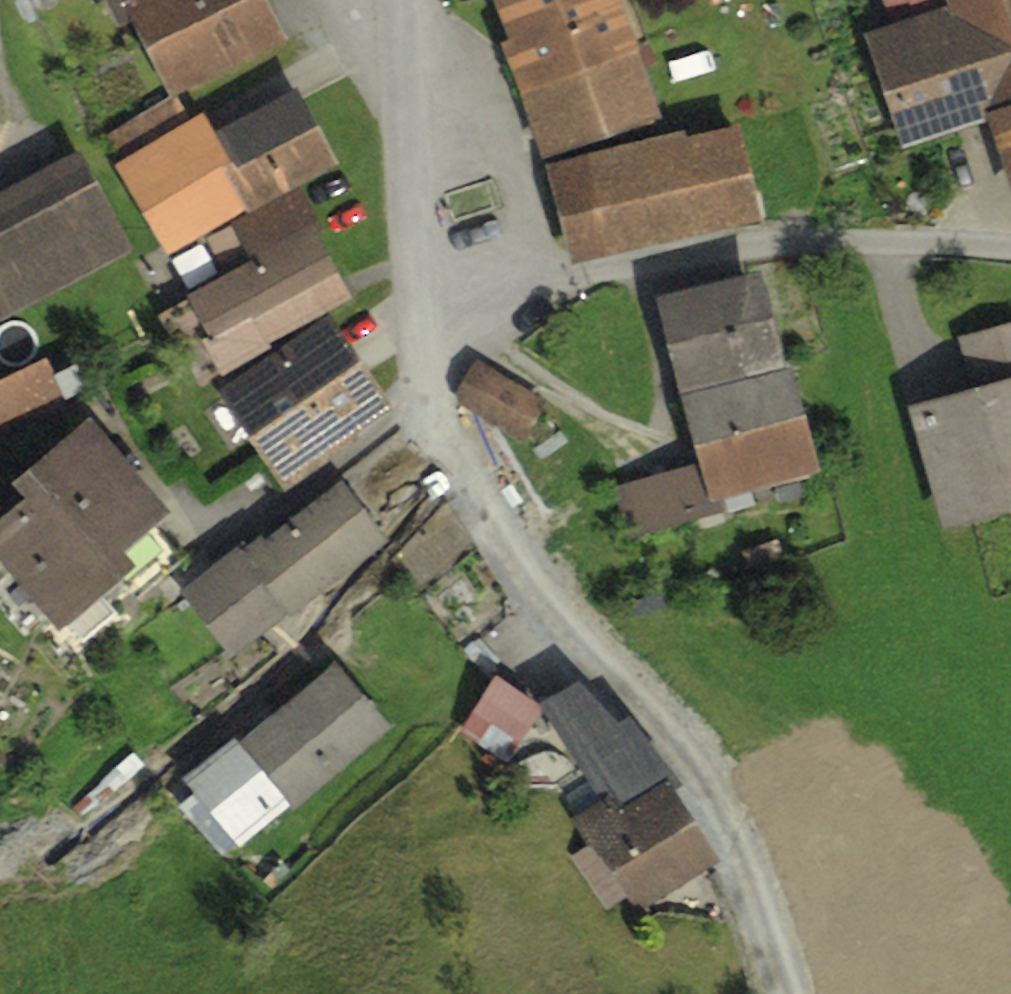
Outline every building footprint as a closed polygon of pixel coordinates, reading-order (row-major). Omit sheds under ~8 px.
[(118,28),(133,20),(172,97),(287,38),(268,0),(104,0),(118,28)] [(507,37),(501,39),(542,153),(658,111),(617,0),(494,0),(507,37)] [(865,32),(904,146),(988,117),(985,108),(1010,99),(1010,0),(886,0),(889,9),(911,1),(915,15),(865,32)] [(121,156),(112,161),(168,252),(337,158),(296,86),(213,133),(201,111),(188,118),(121,156)] [(121,156),(188,118),(176,97),(109,135),(121,156)] [(985,108),(988,117),(1010,183),(1010,99),(985,108)] [(687,127),(542,161),(567,268),(764,222),(741,123),(689,135),(687,127)] [(0,191),(0,319),(133,250),(80,150),(0,191)] [(232,271),(189,295),(192,299),(162,315),(202,388),(276,347),(274,343),(355,298),(298,194),(214,240),(232,271)] [(759,268),(655,296),(682,394),(786,366),(759,268)] [(333,313),(222,389),(288,483),(400,406),(333,313)] [(910,402),(945,528),(1010,509),(1010,321),(960,335),(973,384),(910,402)] [(0,378),(0,424),(4,432),(70,402),(48,356),(0,378)] [(549,398),(477,357),(454,397),(526,438),(549,398)] [(786,366),(682,394),(700,461),(711,499),(720,496),(821,468),(792,363),(786,366)] [(125,549),(171,510),(90,413),(14,476),(27,493),(125,549)] [(700,461),(611,485),(625,537),(724,510),(720,496),(711,499),(700,461)] [(243,537),(178,588),(231,657),(385,539),(341,482),(266,539),(261,533),(248,543),(243,537)] [(0,515),(0,558),(59,629),(138,564),(125,549),(27,493),(0,515)] [(235,734),(184,778),(243,846),(292,805),(295,808),(393,725),(337,659),(241,741),(235,734)] [(540,701),(496,673),(460,731),(504,758),(540,701)] [(612,816),(667,779),(624,716),(579,681),(539,708),(612,816)] [(587,833),(641,912),(721,858),(667,779),(612,816),(587,833)]
